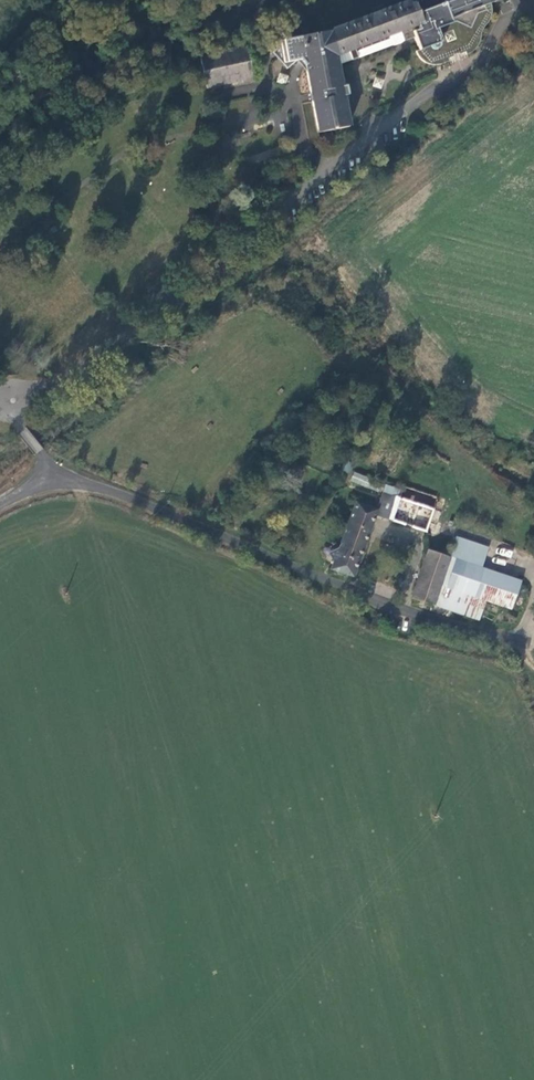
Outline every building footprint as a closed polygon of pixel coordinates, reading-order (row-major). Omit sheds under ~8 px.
[(473,0),(458,6),(456,0),(406,0),(366,16),(325,31),(273,41),(274,47),(270,51),(284,68),(294,60),(299,59),(304,62),(317,131),(347,124),(344,104),(347,104),(347,98),(345,82),(340,73),(337,74),(335,60),(339,59),(339,62),(342,63),(412,35),(417,49),(414,50),(418,55),(421,58),(426,61),(431,63),(436,63),(441,62),(445,60),(447,57),(462,50),(464,52),(467,51),(471,48),(480,31),(479,30),(490,11),(490,1),(490,0),(472,0),(473,0)] [(250,75),(244,45),(199,54),(205,84),(250,75)] [(350,481),(373,490),(377,481),(354,472),(350,481)] [(377,513),(391,518),(402,486),(388,481),(380,506),(377,513)] [(435,507),(439,493),(403,482),(402,486),(391,518),(427,530),(428,528),(435,507)] [(377,513),(380,506),(358,498),(343,544),(331,549),(336,559),(334,566),(357,574),(377,513)] [(435,507),(428,528),(435,530),(442,509),(435,507)] [(458,535),(452,554),(437,601),(474,614),(480,596),(487,598),(513,607),(523,577),(485,565),(491,546),(458,535)] [(431,547),(415,594),(437,601),(452,554),(431,547)] [(480,596),(474,614),(481,616),(487,598),(480,596)]
